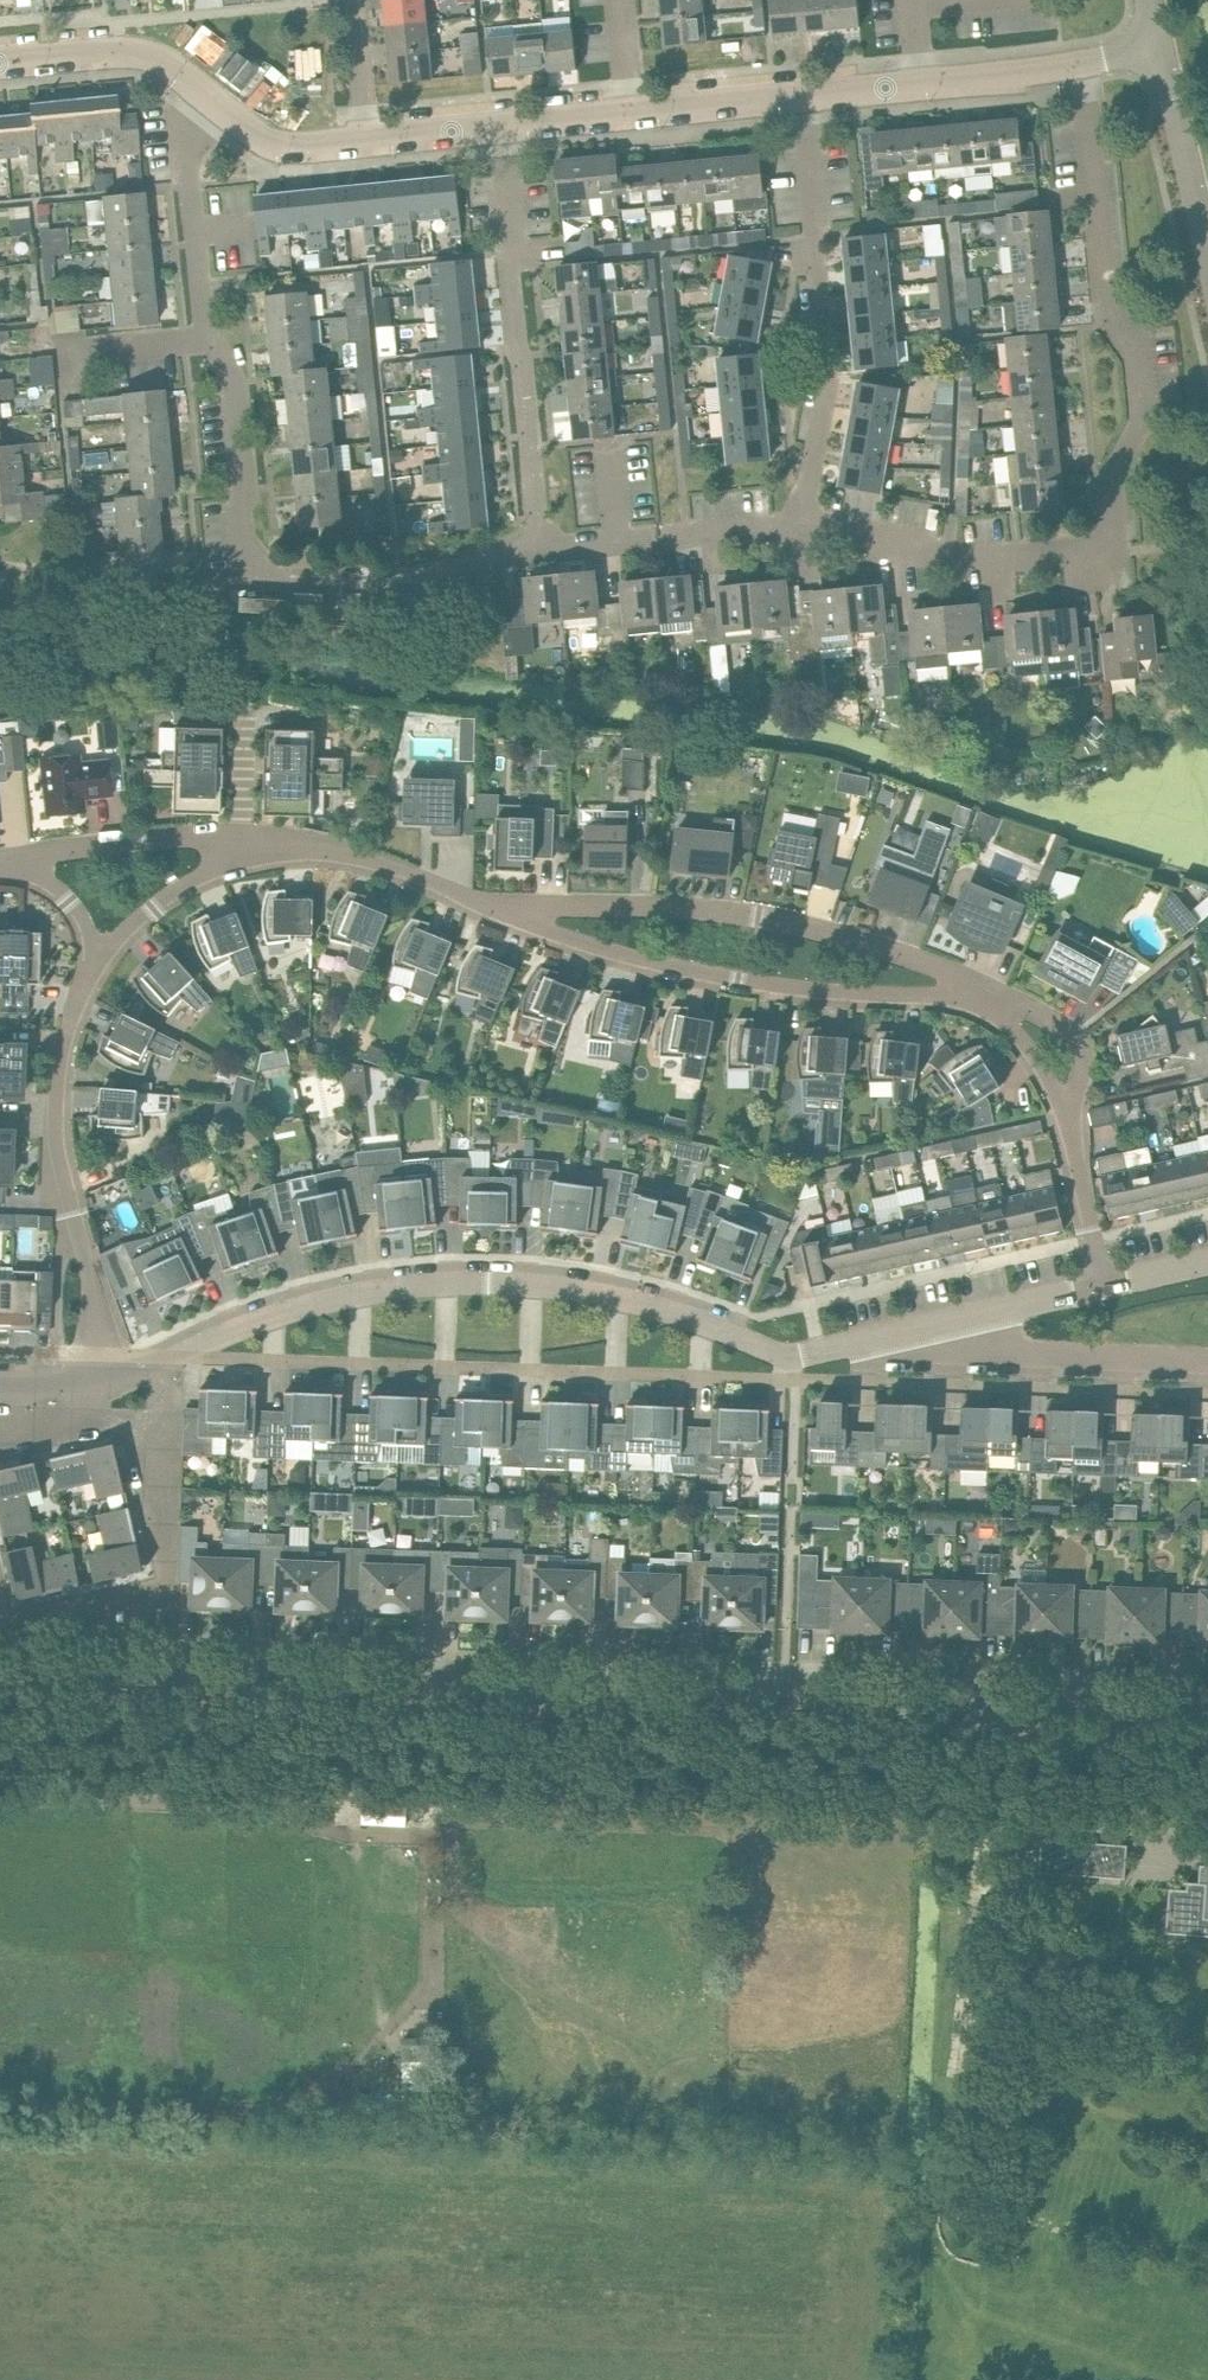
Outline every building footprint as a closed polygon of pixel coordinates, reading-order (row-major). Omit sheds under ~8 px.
[(387,25),(426,21),(423,0),(385,0),(387,25)] [(662,20),(704,15),(703,0),(660,0),(662,20)] [(763,0),(753,0),(754,10),(764,9),(763,0)] [(799,0),(770,0),(773,35),(803,32),(799,0)] [(829,0),(799,0),(803,32),(832,29),(829,0)] [(832,29),(860,27),(857,0),(829,0),(832,29)] [(764,9),(754,10),(756,27),(765,26),(764,9)] [(707,42),(704,15),(662,20),(665,46),(707,42)] [(428,49),(426,21),(387,25),(390,53),(428,49)] [(462,46),(480,44),(479,31),(461,33),(461,39),(451,40),(452,48),(462,47),(462,46)] [(543,34),(547,72),(577,69),(573,31),(543,34)] [(543,34),(514,37),(518,75),(547,72),(543,34)] [(518,75),(514,37),(486,40),(490,78),(518,75)] [(482,57),(480,44),(462,46),(462,47),(463,59),(482,57)] [(431,79),(428,49),(390,53),(393,82),(431,79)] [(88,99),(92,139),(112,137),(114,155),(139,152),(136,114),(118,116),(116,96),(88,99)] [(92,139),(88,99),(60,102),(66,159),(75,158),(73,141),(92,139)] [(66,159),(60,102),(29,105),(30,114),(4,117),(8,156),(27,154),(29,173),(39,172),(36,144),(55,142),(57,160),(66,159)] [(1017,120),(989,123),(993,161),(1019,158),(1021,176),(1037,175),(1033,141),(1019,143),(1017,120)] [(993,161),(989,123),(961,126),(965,164),(993,161)] [(961,126),(932,128),(936,167),(937,178),(966,175),(965,164),(961,126)] [(936,167),(932,128),(904,131),(908,169),(936,167)] [(908,169),(904,131),(874,134),(875,148),(861,150),(865,189),(883,187),(881,172),(908,169)] [(730,158),(734,198),(735,212),(769,209),(767,191),(765,191),(766,193),(762,193),(759,155),(730,158)] [(615,156),(586,158),(590,198),(601,197),(603,215),(619,214),(619,209),(620,209),(617,170),(615,156)] [(590,198),(586,158),(557,161),(561,201),(590,198)] [(730,158),(701,161),(705,201),(734,198),(730,158)] [(140,160),(127,161),(130,189),(143,187),(143,186),(140,160)] [(701,161),(673,164),(677,203),(705,201),(701,161)] [(673,164),(645,167),(649,206),(649,212),(678,209),(677,203),(673,164)] [(645,167),(617,170),(620,209),(649,206),(645,167)] [(456,176),(426,179),(429,218),(451,216),(453,235),(461,234),(456,176)] [(114,192),(112,178),(97,179),(99,194),(114,192)] [(429,218),(426,179),(398,182),(404,240),(406,260),(416,258),(413,220),(429,218)] [(404,240),(398,182),(370,185),(374,224),(393,222),(395,241),(404,240)] [(39,183),(31,184),(32,199),(41,198),(39,183)] [(374,224),(370,185),(341,188),(345,227),(365,225),(367,244),(376,243),(374,224)] [(341,188),(313,191),(319,249),(330,247),(328,229),(345,227),(341,188)] [(319,249),(313,191),(285,193),(289,233),(308,231),(310,249),(319,249)] [(997,204),(998,213),(1040,209),(1038,192),(996,196),(997,204)] [(289,233),(285,193),(256,196),(261,254),(273,253),(271,235),(289,233)] [(104,225),(146,220),(144,194),(102,198),(104,225)] [(998,213),(997,204),(969,207),(969,216),(998,213)] [(40,231),(49,230),(48,215),(53,215),(52,205),(38,207),(40,231)] [(969,207),(940,210),(941,219),(969,216),(969,207)] [(941,219),(940,210),(923,211),(924,221),(941,219)] [(887,211),(867,212),(868,223),(888,221),(887,211)] [(1013,245),(1051,241),(1049,212),(1010,216),(1013,245)] [(149,246),(146,220),(104,225),(107,250),(149,246)] [(953,251),(964,250),(961,222),(950,224),(953,251)] [(936,257),(947,256),(944,225),(924,227),(925,242),(935,242),(936,257)] [(565,242),(567,260),(591,257),(596,257),(594,228),(591,228),(586,228),(580,241),(565,242)] [(51,249),(49,230),(40,231),(43,257),(58,255),(57,248),(51,249)] [(767,230),(738,233),(739,245),(768,242),(767,230)] [(709,236),(710,248),(730,246),(729,234),(709,236)] [(709,236),(681,239),(682,251),(710,248),(709,236)] [(846,266),(888,261),(886,236),(843,240),(846,266)] [(682,251),(681,239),(653,242),(654,253),(682,251)] [(1054,269),(1051,241),(1013,245),(1016,273),(1054,269)] [(654,253),(653,242),(633,244),(634,256),(654,253)] [(624,245),(603,247),(604,259),(625,256),(624,245)] [(149,246),(107,250),(109,276),(151,271),(149,246)] [(368,262),(376,262),(376,249),(367,250),(368,262)] [(320,252),(322,268),(336,267),(334,250),(320,251),(320,252)] [(964,250),(953,251),(956,279),(966,278),(964,250)] [(377,253),(378,262),(391,261),(390,251),(377,253)] [(307,253),(308,269),(322,268),(320,252),(307,253)] [(58,255),(43,257),(45,282),(54,281),(53,266),(59,265),(58,255)] [(730,256),(726,284),(767,291),(772,264),(730,256)] [(949,282),(947,256),(936,257),(939,283),(949,282)] [(664,283),(674,282),(672,257),(662,258),(664,283)] [(416,296),(475,290),(472,259),(448,262),(431,264),(433,284),(415,285),(416,296)] [(647,289),(657,288),(654,260),(645,261),(647,289)] [(891,288),(888,261),(846,266),(849,292),(891,288)] [(561,298),(600,294),(617,292),(616,279),(599,280),(597,264),(558,268),(561,298)] [(30,294),(40,293),(38,266),(28,267),(30,294)] [(1054,269),(1016,273),(1019,300),(1057,296),(1054,269)] [(151,271),(109,276),(112,301),(154,297),(151,271)] [(349,315),(369,313),(365,272),(357,273),(359,300),(348,301),(349,315)] [(966,280),(966,278),(956,279),(958,307),(969,306),(969,308),(976,308),(973,279),(966,280)] [(56,299),(54,281),(45,282),(47,300),(56,299)] [(674,282),(664,283),(667,308),(677,307),(674,282)] [(949,282),(939,283),(939,288),(933,289),(935,308),(952,306),(949,282)] [(767,291),(726,284),(721,309),(763,316),(767,291)] [(381,287),(374,287),(375,299),(382,298),(381,287)] [(660,316),(657,288),(647,289),(650,317),(660,316)] [(893,312),(891,288),(849,292),(851,317),(893,312)] [(475,290),(416,296),(417,304),(434,302),(437,323),(478,319),(475,290)] [(40,293),(30,294),(26,294),(28,322),(48,320),(47,307),(41,308),(40,293)] [(269,323),(311,318),(308,293),(266,297),(269,323)] [(603,322),(600,294),(561,298),(564,326),(603,322)] [(401,298),(401,307),(415,305),(414,296),(401,298)] [(1057,296),(1019,300),(1022,331),(1060,327),(1057,296)] [(154,297),(112,301),(114,327),(157,322),(154,297)] [(57,333),(79,331),(77,306),(55,309),(57,333)] [(954,325),(952,306),(935,308),(937,326),(954,325)] [(972,338),(969,308),(969,306),(958,307),(962,339),(972,338)] [(679,331),(677,307),(667,308),(669,332),(679,331)] [(763,316),(721,309),(717,333),(758,341),(763,316)] [(896,339),(893,312),(851,317),(854,344),(896,339)] [(371,338),(369,313),(349,315),(350,319),(361,318),(363,339),(371,338)] [(391,313),(376,314),(378,329),(393,327),(391,313)] [(662,339),(660,316),(650,317),(652,339),(662,339)] [(311,318),(269,323),(271,348),(314,344),(311,318)] [(478,319),(437,323),(438,341),(420,343),(421,352),(480,346),(478,319)] [(606,350),(603,322),(564,326),(567,354),(606,350)] [(38,356),(51,355),(48,327),(35,328),(38,356)] [(9,341),(8,330),(0,331),(0,342),(9,341)] [(1010,368),(1050,364),(1047,335),(1007,339),(1010,368)] [(955,336),(945,337),(947,353),(957,352),(955,336)] [(371,338),(363,339),(365,359),(358,359),(359,364),(374,363),(371,338)] [(896,339),(854,344),(856,369),(899,364),(896,339)] [(314,344),(271,348),(274,375),(285,374),(285,373),(316,370),(316,369),(314,344)] [(963,345),(962,372),(973,372),(974,345),(963,345)] [(656,374),(666,373),(664,347),(654,348),(656,374)] [(606,350),(567,354),(569,383),(609,379),(615,378),(614,364),(608,365),(606,350)] [(51,355),(38,356),(28,357),(31,386),(54,384),(51,355)] [(434,388),(474,384),(471,355),(413,361),(414,370),(432,369),(434,388)] [(721,388),(763,383),(760,355),(718,359),(721,388)] [(402,362),(392,363),(392,372),(403,371),(402,362)] [(376,390),(374,363),(359,364),(361,391),(376,390)] [(1053,393),(1050,364),(1010,368),(1013,396),(1053,393)] [(327,367),(316,369),(316,370),(285,373),(285,374),(288,399),(330,394),(327,367)] [(962,372),(961,401),(972,400),(973,372),(962,372)] [(669,402),(666,373),(656,374),(659,403),(669,402)] [(675,392),(685,391),(684,377),(674,378),(675,392)] [(14,388),(13,379),(0,380),(0,389),(14,388)] [(612,407),(609,379),(569,383),(572,411),(612,407)] [(765,409),(763,383),(721,388),(723,413),(765,409)] [(853,408),(895,415),(900,390),(858,383),(853,408)] [(944,424),(952,425),(954,383),(940,383),(939,407),(944,407),(944,424)] [(436,406),(417,408),(403,409),(404,419),(418,418),(477,412),(474,384),(434,388),(436,406)] [(14,388),(0,389),(0,399),(15,398),(14,388)] [(376,390),(361,391),(361,394),(368,393),(370,416),(379,415),(376,390)] [(124,423),(166,419),(163,391),(121,395),(124,423)] [(688,417),(685,391),(675,392),(678,418),(688,417)] [(1055,421),(1053,393),(1013,396),(1016,425),(1055,421)] [(330,394),(288,399),(290,424),(333,420),(330,394)] [(63,401),(65,417),(81,416),(79,399),(63,401)] [(961,401),(960,429),(971,429),(980,428),(981,404),(972,404),(972,400),(961,401)] [(672,434),(669,402),(659,403),(662,435),(672,434)] [(612,407),(572,411),(575,439),(615,435),(612,407)] [(895,415),(853,408),(849,433),(891,439),(895,415)] [(768,434),(765,409),(723,413),(726,438),(768,434)] [(480,440),(477,412),(418,418),(419,427),(438,425),(439,444),(480,440)] [(379,415),(370,416),(372,442),(381,441),(379,415)] [(688,417),(678,418),(680,443),(690,442),(688,417)] [(166,419),(124,423),(126,447),(168,443),(166,419)] [(333,420),(290,424),(293,450),(335,446),(333,420)] [(1055,421),(1016,425),(1019,453),(1058,449),(1055,421)] [(944,424),(943,448),(951,450),(952,425),(944,424)] [(960,429),(959,458),(970,458),(971,434),(980,434),(980,428),(971,429),(960,429)] [(891,439),(849,433),(844,459),(886,466),(891,439)] [(768,434),(726,438),(728,463),(770,458),(768,434)] [(19,444),(18,436),(0,438),(0,447),(19,444)] [(68,453),(77,452),(76,438),(67,439),(68,453)] [(60,440),(38,442),(39,452),(61,450),(60,440)] [(480,440),(439,444),(441,463),(423,464),(424,475),(483,469),(480,440)] [(384,467),(381,441),(372,442),(375,468),(384,467)] [(0,447),(0,474),(22,471),(21,454),(39,452),(38,442),(19,444),(0,447)] [(692,459),(690,442),(680,443),(682,460),(692,459)] [(171,469),(168,443),(126,447),(129,473),(171,469)] [(335,446),(293,450),(296,476),(338,472),(335,446)] [(931,472),(931,474),(950,477),(951,450),(943,448),(942,473),(931,472)] [(391,450),(392,462),(402,461),(401,449),(391,450)] [(1019,453),(1019,456),(1007,457),(1009,483),(1022,481),(1061,478),(1058,449),(1019,453)] [(80,478),(77,452),(68,453),(71,479),(80,478)] [(970,458),(959,458),(957,487),(969,486),(970,458)] [(886,466),(844,459),(840,485),(882,493),(886,466)] [(386,493),(384,467),(375,468),(377,493),(386,493)] [(173,494),(171,469),(129,473),(131,497),(132,499),(156,497),(156,496),(173,494)] [(483,469),(424,475),(425,483),(443,481),(445,501),(486,497),(483,469)] [(22,471),(0,474),(0,505),(4,504),(6,522),(45,518),(43,489),(24,491),(22,471)] [(338,472),(296,476),(298,501),(341,497),(338,472)] [(950,477),(931,474),(930,500),(949,500),(950,477)] [(424,475),(411,476),(411,485),(425,483),(424,475)] [(82,502),(80,478),(71,479),(74,503),(82,502)] [(1061,478),(1022,481),(1023,498),(1014,499),(1015,511),(1064,507),(1061,478)] [(969,486),(957,487),(956,515),(967,515),(969,486)] [(388,510),(386,493),(377,493),(379,510),(388,510)] [(132,499),(131,497),(114,499),(116,525),(158,521),(156,497),(132,499)] [(343,519),(341,497),(298,501),(301,527),(321,525),(322,543),(360,539),(358,518),(343,519)] [(486,497),(445,501),(446,518),(430,520),(431,532),(489,526),(486,497)] [(82,502),(74,503),(75,519),(84,518),(82,502)] [(371,520),(371,534),(385,533),(384,519),(371,520)] [(161,546),(158,521),(116,525),(119,550),(161,546)] [(79,554),(87,553),(85,537),(77,538),(79,554)] [(164,573),(161,546),(119,550),(121,577),(164,573)] [(87,553),(79,554),(82,580),(90,579),(87,553)] [(593,572),(560,576),(564,618),(595,615),(598,651),(615,649),(611,604),(597,605),(593,572)] [(564,618),(560,576),(527,579),(529,598),(500,601),(504,631),(532,628),(532,621),(564,618)] [(689,577),(654,580),(659,630),(659,631),(663,631),(694,628),(695,640),(708,639),(705,608),(706,608),(705,590),(691,592),(689,577)] [(625,602),(611,604),(615,649),(630,648),(628,635),(659,631),(659,630),(654,580),(623,583),(625,602)] [(785,581),(751,585),(755,628),(756,645),(789,642),(790,656),(805,655),(801,613),(788,614),(785,581)] [(709,646),(726,644),(756,641),(755,628),(751,585),(719,588),(721,607),(706,608),(705,608),(708,639),(709,646)] [(881,586),(847,589),(851,632),(869,631),(873,666),(903,663),(900,632),(885,633),(881,586)] [(816,611),(801,613),(805,655),(807,677),(822,676),(820,653),(852,650),(851,632),(847,589),(815,593),(816,611)] [(978,605),(945,608),(949,649),(981,646),(983,668),(998,666),(995,637),(981,638),(978,605)] [(949,649),(945,608),(912,612),(914,630),(900,632),(903,663),(919,661),(920,669),(950,666),(949,649)] [(1046,673),(1077,670),(1078,673),(1095,672),(1090,627),(1075,629),(1073,610),(1040,613),(1044,654),(1046,673)] [(1044,654),(1040,613),(1007,616),(1009,635),(995,637),(998,666),(1013,665),(1012,657),(1044,654)] [(1103,634),(1105,658),(1107,677),(1138,674),(1136,657),(1155,655),(1152,616),(1117,620),(1118,633),(1103,634)] [(694,628),(663,631),(664,644),(695,640),(694,628)] [(518,651),(506,653),(506,666),(507,674),(519,674),(519,670),(518,651)] [(1160,653),(1162,681),(1176,680),(1174,652),(1160,653)] [(883,679),(901,677),(900,666),(882,667),(883,679)] [(667,674),(666,685),(682,685),(682,675),(667,674)] [(814,699),(814,713),(826,712),(825,699),(814,699)] [(174,708),(174,722),(212,723),(212,708),(174,708)] [(1087,730),(1097,740),(1108,730),(1098,720),(1087,730)] [(96,724),(99,751),(117,749),(114,721),(96,724)] [(160,753),(160,769),(200,770),(200,755),(220,756),(221,728),(174,726),(173,753),(160,753)] [(316,730),(269,729),(268,757),(288,757),(287,773),(344,774),(344,757),(315,757),(316,730)] [(23,768),(19,735),(0,737),(4,770),(23,768)] [(557,765),(557,750),(542,749),(541,765),(557,765)] [(111,795),(109,772),(108,760),(80,763),(79,755),(40,759),(46,815),(85,811),(83,796),(92,795),(92,797),(111,795)] [(200,770),(220,771),(220,756),(200,755),(200,770)] [(267,772),(287,773),(288,757),(268,757),(267,772)] [(644,790),(644,762),(623,759),(623,790),(644,790)] [(385,760),(370,760),(370,772),(385,772),(385,760)] [(160,769),(143,768),(143,785),(172,786),(171,813),(219,814),(220,786),(200,785),(200,770),(160,769)] [(141,770),(127,770),(127,786),(141,785),(141,770)] [(220,786),(220,771),(200,770),(200,785),(220,786)] [(287,788),(287,773),(267,772),(267,787),(287,788)] [(287,788),(267,787),(266,815),(314,816),(314,813),(324,814),(325,790),(344,791),(344,774),(287,773),(287,788)] [(869,778),(850,774),(846,793),(865,797),(869,778)] [(461,836),(462,812),(462,804),(452,803),(453,782),(409,781),(408,802),(401,802),(400,820),(434,821),(433,835),(461,836)] [(479,794),(478,818),(487,818),(490,818),(491,794),(490,794),(479,794)] [(958,806),(952,823),(966,828),(972,811),(973,808),(959,804),(958,806)] [(492,849),(496,849),(496,870),(526,871),(526,855),(533,855),(533,860),(535,860),(535,857),(553,858),(554,834),(555,808),(535,808),(535,811),(516,811),(516,818),(498,817),(497,834),(492,834),(492,849)] [(628,869),(629,845),(629,811),(605,810),(605,826),(586,825),(586,868),(628,869)] [(768,863),(773,864),(770,879),(792,883),(791,887),(810,891),(816,863),(831,866),(841,817),(819,813),(814,836),(780,829),(777,848),(771,847),(768,863)] [(744,814),(743,825),(755,827),(756,815),(744,814)] [(678,828),(676,847),(673,871),(696,873),(697,870),(707,871),(707,874),(730,877),(736,819),(713,816),(712,831),(678,828)] [(1055,840),(1036,886),(1048,891),(1067,844),(1070,838),(1058,833),(1055,840)] [(917,921),(926,898),(935,872),(916,865),(911,879),(882,868),(869,903),(917,921)] [(951,928),(989,944),(1003,950),(1022,907),(1007,900),(1012,889),(989,879),(984,891),(969,885),(951,928)] [(268,943),(292,940),(291,933),(297,933),(297,937),(312,937),(313,918),(313,894),(297,894),(296,902),(288,902),(286,889),(269,891),(265,904),(264,917),(265,930),(268,943)] [(365,971),(381,932),(390,910),(375,904),(372,911),(364,907),(367,895),(350,891),(342,901),(336,913),(332,926),(330,939),(353,945),(348,964),(365,971)] [(1200,922),(1176,893),(1160,906),(1184,935),(1200,922)] [(942,901),(938,911),(948,914),(952,905),(942,901)] [(259,971),(244,931),(236,908),(220,914),(223,921),(215,924),(209,914),(193,922),(194,935),(198,948),(204,959),(212,970),(232,959),(242,977),(259,971)] [(428,999),(444,959),(453,937),(438,931),(436,938),(428,934),(431,923),(413,918),(405,929),(399,940),(395,953),(394,966),(416,972),(411,992),(428,999)] [(39,958),(40,932),(21,931),(21,929),(7,929),(7,931),(0,930),(0,956),(39,958)] [(1088,999),(1099,978),(1116,947),(1095,936),(1089,949),(1059,933),(1038,973),(1088,999)] [(492,1025),(508,985),(517,963),(502,957),(499,964),(491,961),(494,949),(477,944),(468,954),(462,966),(458,979),(457,992),(480,998),(475,1018),(492,1025)] [(186,949),(173,955),(183,966),(191,962),(186,949)] [(157,1009),(168,1016),(183,998),(199,1011),(213,999),(184,967),(183,966),(173,955),(168,950),(156,960),(161,966),(154,972),(145,964),(134,977),(139,989),(147,1000),(157,1009)] [(0,956),(0,1013),(26,1014),(28,984),(38,984),(39,958),(0,956)] [(557,1047),(574,1007),(583,985),(568,979),(565,986),(556,983),(560,971),(542,966),(534,977),(528,989),(524,1001),(523,1014),(545,1020),(540,1040),(557,1047)] [(632,1065),(641,1025),(647,1002),(631,998),(629,1005),(621,1003),(622,991),(604,989),(597,1003),(593,1018),(588,1017),(586,1033),(591,1033),(590,1039),(613,1041),(611,1060),(632,1065)] [(135,1002),(129,1015),(138,1019),(144,1006),(135,1002)] [(646,1005),(643,1019),(657,1022),(660,1008),(646,1005)] [(660,1051),(660,1056),(683,1057),(682,1076),(703,1080),(710,1039),(715,1016),(698,1013),(697,1020),(689,1019),(689,1006),(672,1006),(665,1020),(661,1035),(657,1035),(656,1050),(660,1051)] [(131,1071),(143,1074),(145,1074),(153,1052),(172,1058),(181,1042),(121,1012),(114,1027),(120,1030),(116,1038),(105,1034),(99,1051),(108,1060),(119,1066),(131,1071)] [(1133,1031),(1117,1035),(1124,1065),(1122,1065),(1122,1067),(1141,1062),(1143,1074),(1141,1074),(1141,1076),(1185,1066),(1188,1079),(1207,1075),(1207,1040),(1199,1042),(1195,1027),(1169,1033),(1154,1014),(1133,1031)] [(729,1040),(728,1052),(728,1069),(751,1069),(751,1088),(772,1090),(781,1026),(764,1024),(763,1031),(755,1030),(755,1018),(737,1018),(732,1029),(729,1040)] [(829,1098),(844,1099),(846,1066),(846,1056),(847,1046),(848,1033),(832,1032),(831,1039),(823,1039),(822,1026),(804,1027),(800,1040),(798,1053),(798,1066),(801,1079),(804,1079),(805,1096),(829,1098)] [(894,1082),(894,1102),(913,1104),(921,1038),(904,1036),(903,1044),(895,1043),(894,1030),(877,1031),(872,1043),(869,1056),(869,1069),(871,1082),(894,1082)] [(318,1042),(315,1051),(327,1054),(329,1045),(318,1042)] [(21,1071),(22,1045),(3,1045),(3,1043),(0,1043),(0,1071),(21,1071)] [(378,1044),(373,1057),(390,1064),(396,1051),(378,1044)] [(968,1106),(984,1095),(1004,1083),(996,1069),(989,1073),(985,1066),(994,1058),(983,1044),(970,1048),(958,1054),(948,1062),(939,1071),(954,1090),(960,1085),(964,1090),(960,1093),(968,1106)] [(846,1056),(846,1066),(861,1067),(862,1047),(847,1046),(846,1056)] [(261,1055),(264,1069),(289,1064),(286,1050),(261,1055)] [(345,1069),(345,1082),(364,1082),(363,1068),(345,1069)] [(0,1071),(0,1098),(1,1098),(1,1097),(20,1097),(21,1071),(0,1071)] [(391,1075),(394,1097),(407,1095),(405,1078),(391,1075)] [(1199,1084),(1202,1098),(1207,1096),(1207,1082),(1199,1084)] [(521,1087),(519,1093),(531,1098),(536,1086),(530,1083),(521,1087)] [(131,1139),(144,1137),(143,1112),(136,1113),(136,1107),(141,1107),(142,1092),(123,1090),(99,1088),(98,1105),(105,1105),(104,1114),(92,1115),(93,1132),(105,1137),(118,1139),(131,1139)] [(1176,1089),(1163,1093),(1166,1106),(1179,1103),(1176,1089)] [(173,1094),(148,1093),(148,1108),(172,1109),(173,1094)] [(1166,1106),(1163,1093),(1149,1096),(1152,1109),(1166,1106)] [(233,1099),(228,1129),(233,1130),(248,1121),(252,1101),(233,1099)] [(1126,1101),(1113,1104),(1116,1117),(1129,1114),(1126,1101)] [(622,1106),(604,1102),(600,1118),(618,1122),(622,1106)] [(527,1103),(527,1117),(538,1117),(539,1105),(534,1104),(527,1103)] [(1116,1117),(1113,1104),(1099,1107),(1102,1120),(1116,1117)] [(553,1113),(544,1111),(540,1125),(550,1127),(553,1113)] [(1041,1120),(1014,1126),(1017,1140),(1044,1133),(1041,1120)] [(1014,1126),(989,1132),(992,1145),(1017,1140),(1014,1126)] [(9,1158),(10,1131),(0,1131),(0,1157),(9,1158)] [(992,1145),(989,1132),(964,1138),(967,1151),(992,1145)] [(964,1138),(939,1143),(942,1157),(967,1151),(964,1138)] [(942,1157),(939,1143),(925,1146),(928,1160),(942,1157)] [(763,1161),(775,1164),(779,1147),(768,1144),(763,1161)] [(1149,1150),(1125,1155),(1124,1155),(1137,1213),(1162,1207),(1153,1165),(1149,1150)] [(722,1152),(720,1161),(729,1164),(731,1154),(722,1152)] [(889,1155),(892,1168),(906,1165),(903,1152),(889,1155)] [(1124,1155),(1125,1155),(1124,1152),(1098,1158),(1111,1219),(1137,1213),(1124,1155)] [(169,1161),(173,1171),(190,1164),(186,1154),(169,1161)] [(365,1204),(359,1166),(357,1154),(340,1158),(342,1170),(316,1175),(320,1194),(330,1240),(359,1234),(358,1233),(357,1233),(352,1207),(365,1204)] [(1178,1159),(1187,1202),(1207,1197),(1207,1178),(1203,1154),(1178,1159)] [(892,1168),(889,1155),(875,1158),(878,1171),(892,1168)] [(0,1157),(0,1183),(8,1184),(9,1158),(0,1157)] [(421,1179),(405,1180),(410,1228),(439,1225),(439,1223),(437,1223),(434,1197),(448,1195),(446,1157),(423,1159),(421,1179)] [(470,1157),(446,1157),(448,1195),(462,1196),(462,1222),(461,1222),(461,1224),(490,1224),(491,1176),(474,1176),(470,1157)] [(491,1176),(490,1224),(519,1225),(519,1223),(518,1223),(518,1197),(532,1197),(535,1159),(511,1158),(507,1177),(491,1176)] [(535,1159),(532,1197),(546,1198),(543,1225),(541,1225),(541,1226),(570,1230),(576,1183),(561,1181),(558,1161),(535,1159)] [(1178,1159),(1153,1165),(1162,1207),(1187,1202),(1178,1159)] [(410,1228),(405,1180),(388,1182),(383,1163),(359,1166),(365,1204),(379,1202),(382,1229),(380,1229),(380,1230),(410,1228)] [(839,1166),(842,1179),(856,1176),(853,1163),(839,1166)] [(842,1179),(839,1166),(825,1169),(828,1182),(842,1179)] [(576,1183),(570,1230),(599,1234),(599,1232),(598,1232),(601,1206),(615,1208),(622,1170),(605,1168),(602,1186),(576,1183)] [(825,1169),(814,1172),(815,1176),(817,1185),(828,1182),(825,1169)] [(1029,1193),(1038,1235),(1064,1229),(1051,1169),(1024,1175),(1028,1193),(1029,1193)] [(640,1174),(622,1170),(615,1208),(629,1211),(622,1237),(621,1236),(620,1238),(649,1245),(662,1192),(637,1186),(640,1174)] [(290,1181),(273,1184),(283,1222),(297,1219),(302,1245),(301,1245),(301,1247),(330,1240),(320,1194),(294,1199),(290,1181)] [(283,1222),(273,1184),(250,1192),(253,1211),(237,1217),(252,1262),(280,1252),(280,1251),(278,1251),(270,1226),(283,1222)] [(663,1192),(662,1192),(649,1245),(677,1252),(678,1251),(676,1250),(683,1225),(696,1228),(708,1191),(691,1187),(686,1205),(661,1199),(663,1192)] [(988,1247),(979,1204),(976,1189),(950,1195),(951,1196),(963,1252),(988,1247)] [(724,1197),(708,1191),(696,1228),(709,1233),(700,1258),(699,1257),(698,1258),(726,1269),(742,1224),(718,1215),(724,1197)] [(1029,1193),(1028,1193),(1004,1199),(1013,1241),(1038,1235),(1029,1193)] [(951,1196),(926,1202),(938,1258),(963,1252),(951,1196)] [(1004,1199),(979,1204),(988,1247),(1013,1241),(1004,1199)] [(938,1258),(926,1202),(926,1200),(901,1206),(913,1264),(938,1258)] [(214,1204),(189,1213),(204,1248),(217,1244),(226,1269),(224,1270),(225,1271),(252,1262),(237,1217),(234,1208),(217,1213),(214,1204)] [(913,1264),(901,1206),(876,1212),(879,1227),(889,1269),(913,1264)] [(181,1237),(158,1248),(178,1291),(205,1279),(204,1277),(202,1278),(191,1254),(204,1248),(189,1213),(173,1220),(181,1237)] [(51,1229),(52,1216),(39,1215),(38,1229),(51,1229)] [(767,1234),(742,1224),(726,1269),(753,1279),(754,1278),(752,1277),(761,1252),(774,1257),(790,1222),(774,1216),(767,1234)] [(10,1217),(0,1217),(0,1228),(1,1229),(10,1229),(10,1217)] [(839,1281),(829,1238),(826,1225),(797,1232),(790,1247),(796,1274),(809,1271),(813,1286),(839,1281)] [(879,1227),(854,1233),(864,1275),(889,1269),(879,1227)] [(854,1233),(829,1238),(839,1281),(864,1275),(854,1233)] [(178,1291),(158,1248),(134,1260),(126,1242),(122,1244),(100,1254),(113,1291),(141,1278),(152,1302),(151,1303),(151,1304),(178,1291)] [(11,1270),(11,1279),(9,1329),(35,1330),(36,1312),(50,1312),(52,1271),(11,1270)] [(0,1279),(0,1329),(9,1329),(11,1279),(0,1279)] [(769,1283),(763,1300),(767,1301),(780,1292),(782,1286),(769,1283)] [(228,1437),(230,1389),(200,1388),(200,1390),(202,1390),(201,1416),(185,1416),(184,1454),(213,1455),(213,1436),(228,1437)] [(259,1391),(230,1389),(228,1437),(254,1438),(254,1457),(270,1457),(272,1419),(257,1418),(258,1392),(259,1392),(259,1391)] [(272,1419),(270,1457),(286,1458),(287,1439),(313,1440),(315,1393),(286,1391),(286,1393),(287,1393),(286,1420),(272,1419)] [(315,1393),(313,1440),(329,1441),(333,1460),(355,1461),(357,1422),(342,1421),(343,1395),(345,1395),(345,1394),(315,1393)] [(372,1423),(357,1422),(355,1461),(378,1461),(383,1443),(399,1443),(401,1396),(371,1395),(371,1396),(373,1396),(372,1423)] [(401,1396),(399,1443),(425,1444),(424,1463),(441,1464),(442,1425),(427,1425),(428,1398),(430,1398),(430,1397),(401,1396)] [(442,1425),(441,1464),(463,1465),(468,1446),(484,1447),(486,1399),(456,1398),(456,1400),(458,1400),(457,1426),(442,1425)] [(486,1399),(484,1447),(500,1447),(503,1466),(526,1467),(527,1428),(513,1428),(513,1402),(515,1402),(515,1400),(486,1399)] [(527,1428),(526,1467),(569,1469),(569,1450),(571,1402),(542,1401),(542,1403),(543,1403),(542,1429),(527,1428)] [(571,1402),(569,1450),(585,1450),(589,1469),(611,1470),(613,1432),(598,1431),(599,1405),(601,1405),(601,1403),(571,1402)] [(860,1466),(862,1436),(848,1436),(849,1405),(849,1403),(820,1402),(819,1427),(811,1427),(811,1446),(818,1446),(818,1449),(836,1449),(835,1465),(860,1466)] [(628,1432),(613,1432),(611,1470),(628,1471),(629,1452),(655,1453),(657,1405),(627,1404),(627,1406),(629,1406),(628,1432)] [(862,1436),(860,1466),(885,1467),(886,1451),(904,1452),(906,1405),(877,1404),(877,1406),(876,1437),(862,1436)] [(686,1406),(657,1405),(655,1453),(670,1454),(674,1473),(697,1473),(698,1435),(683,1434),(684,1408),(686,1408),(686,1406)] [(906,1405),(904,1452),(932,1453),(931,1469),(946,1469),(947,1439),(933,1439),(934,1408),(935,1408),(935,1406),(906,1405)] [(713,1435),(698,1435),(697,1473),(719,1474),(724,1456),(740,1456),(742,1408),(712,1407),(712,1409),(714,1409),(713,1435)] [(947,1439),(946,1469),(961,1470),(961,1454),(989,1455),(991,1408),(962,1407),(962,1409),(961,1440),(947,1439)] [(742,1408),(740,1456),(756,1457),(759,1476),(782,1476),(784,1438),(769,1437),(770,1411),(771,1411),(771,1410),(742,1408)] [(1020,1409),(991,1408),(989,1455),(1017,1456),(1017,1472),(1031,1472),(1032,1443),(1018,1442),(1019,1411),(1020,1411),(1020,1409)] [(1032,1443),(1031,1472),(1056,1473),(1057,1458),(1074,1458),(1076,1411),(1047,1410),(1047,1412),(1048,1412),(1047,1443),(1032,1443)] [(1105,1412),(1076,1411),(1074,1458),(1102,1459),(1102,1475),(1117,1475),(1118,1446),(1103,1445),(1105,1414),(1105,1412)] [(1132,1446),(1118,1446),(1117,1475),(1131,1476),(1132,1460),(1160,1461),(1161,1414),(1133,1413),(1132,1415),(1133,1415),(1132,1446)] [(1161,1414),(1160,1461),(1188,1462),(1187,1478),(1202,1478),(1203,1449),(1189,1448),(1190,1417),(1190,1416),(1161,1414)] [(115,1443),(105,1446),(52,1458),(59,1489),(95,1481),(99,1498),(126,1491),(115,1443)] [(0,1470),(0,1524),(3,1536),(34,1529),(26,1492),(43,1488),(36,1462),(0,1470)] [(290,1470),(290,1486),(305,1487),(306,1464),(297,1464),(290,1470)] [(182,1484),(182,1500),(191,1501),(195,1497),(195,1484),(182,1484)] [(311,1492),(311,1510),(322,1511),(322,1493),(311,1492)] [(929,1495),(928,1508),(943,1509),(943,1496),(929,1495)] [(429,1498),(429,1516),(436,1517),(437,1498),(429,1498)] [(440,1498),(439,1514),(451,1515),(451,1498),(440,1498)] [(354,1499),(354,1514),(368,1515),(368,1499),(354,1499)] [(653,1514),(653,1504),(639,1504),(639,1513),(653,1514)] [(145,1570),(142,1560),(130,1507),(98,1514),(107,1551),(90,1555),(96,1582),(145,1570)] [(727,1508),(726,1521),(737,1521),(737,1508),(727,1508)] [(855,1528),(864,1529),(865,1512),(848,1511),(848,1521),(855,1528)] [(945,1517),(945,1534),(956,1534),(957,1518),(945,1517)] [(1050,1518),(1050,1535),(1058,1535),(1065,1529),(1065,1519),(1050,1518)] [(1013,1533),(1018,1529),(1018,1522),(1007,1521),(1006,1532),(1013,1533)] [(1104,1521),(1095,1521),(1094,1535),(1104,1536),(1104,1521)] [(1122,1521),(1121,1541),(1137,1542),(1138,1522),(1122,1521)] [(222,1607),(224,1560),(208,1559),(208,1542),(198,1541),(199,1526),(181,1526),(179,1573),(195,1574),(194,1605),(192,1605),(192,1606),(222,1607)] [(1159,1537),(1166,1538),(1170,1534),(1170,1529),(1167,1526),(1160,1526),(1156,1529),(1156,1534),(1159,1537)] [(768,1531),(768,1542),(779,1542),(779,1530),(768,1530),(768,1531)] [(224,1542),(224,1560),(222,1607),(252,1609),(252,1607),(251,1607),(252,1576),(266,1576),(268,1532),(250,1532),(249,1543),(224,1542)] [(268,1532),(266,1576),(280,1577),(279,1608),(277,1608),(277,1609),(307,1611),(309,1563),(310,1546),(286,1545),(286,1533),(268,1532)] [(566,1558),(565,1572),(563,1620),(593,1621),(593,1619),(592,1619),(593,1588),(607,1588),(609,1556),(609,1538),(591,1538),(591,1559),(566,1558)] [(18,1600),(28,1598),(81,1585),(74,1554),(37,1562),(33,1545),(6,1551),(18,1600)] [(334,1564),(309,1563),(307,1611),(337,1612),(337,1610),(336,1610),(337,1579),(351,1579),(352,1547),(335,1547),(334,1564)] [(370,1548),(352,1547),(351,1579),(365,1580),(364,1611),(363,1611),(363,1613),(393,1614),(394,1566),(369,1565),(370,1548)] [(495,1570),(480,1569),(478,1617),(508,1618),(508,1616),(507,1616),(508,1585),(522,1585),(523,1548),(496,1547),(495,1570)] [(523,1553),(523,1548),(522,1585),(536,1586),(535,1617),(533,1617),(533,1619),(563,1620),(565,1572),(549,1572),(549,1554),(523,1553)] [(394,1566),(393,1614),(423,1615),(423,1613),(421,1613),(422,1582),(437,1582),(438,1550),(420,1550),(419,1567),(394,1566)] [(455,1551),(438,1550),(437,1582),(451,1583),(450,1614),(448,1614),(448,1616),(478,1617),(480,1569),(455,1568),(455,1551)] [(760,1580),(735,1579),(734,1626),(764,1627),(764,1626),(762,1626),(764,1594),(778,1595),(779,1553),(760,1553),(760,1580)] [(861,1631),(863,1579),(836,1578),(836,1580),(818,1579),(818,1563),(817,1563),(817,1565),(801,1564),(802,1554),(800,1554),(799,1578),(798,1622),(835,1623),(835,1629),(834,1629),(834,1630),(861,1631)] [(609,1556),(607,1588),(621,1589),(620,1620),(619,1620),(619,1622),(649,1623),(650,1575),(625,1574),(626,1557),(609,1556)] [(675,1576),(650,1575),(649,1623),(679,1624),(679,1623),(677,1623),(678,1591),(693,1592),(693,1560),(676,1559),(675,1576)] [(693,1560),(693,1592),(707,1592),(706,1624),(704,1624),(704,1625),(734,1626),(735,1579),(721,1578),(721,1565),(717,1560),(693,1560)] [(890,1580),(863,1579),(861,1631),(889,1632),(889,1631),(887,1631),(888,1625),(907,1626),(909,1582),(890,1582),(890,1580)] [(909,1582),(907,1626),(927,1626),(927,1632),(925,1632),(925,1634),(953,1635),(955,1583),(927,1582),(927,1583),(909,1582)] [(955,1583),(953,1635),(980,1636),(980,1634),(979,1634),(979,1628),(999,1629),(1000,1586),(982,1585),(982,1584),(955,1583)] [(1019,1586),(1000,1586),(999,1629),(1019,1630),(1018,1635),(1017,1635),(1017,1637),(1044,1638),(1046,1586),(1019,1585),(1019,1586)] [(1046,1586),(1044,1638),(1072,1639),(1072,1637),(1071,1637),(1071,1632),(1091,1632),(1092,1589),(1074,1588),(1074,1587),(1046,1586)] [(1111,1589),(1092,1589),(1091,1632),(1110,1633),(1110,1639),(1109,1639),(1109,1640),(1136,1641),(1138,1589),(1111,1588),(1111,1589)] [(1138,1589),(1136,1641),(1163,1642),(1164,1641),(1162,1641),(1162,1635),(1182,1636),(1184,1592),(1165,1592),(1165,1590),(1138,1589)] [(1184,1592),(1182,1636),(1202,1636),(1202,1642),(1201,1642),(1200,1644),(1207,1644),(1207,1592),(1202,1592),(1202,1593),(1184,1592)] [(405,1827),(406,1807),(363,1804),(361,1824),(405,1827)] [(1042,1838),(1040,1872),(1125,1878),(1128,1845),(1042,1838)] [(1188,1890),(1170,1888),(1169,1893),(1170,1893),(1168,1921),(1196,1923),(1196,1918),(1207,1919),(1207,1861),(1206,1883),(1199,1882),(1187,1882),(1187,1883),(1188,1883),(1188,1890)]
